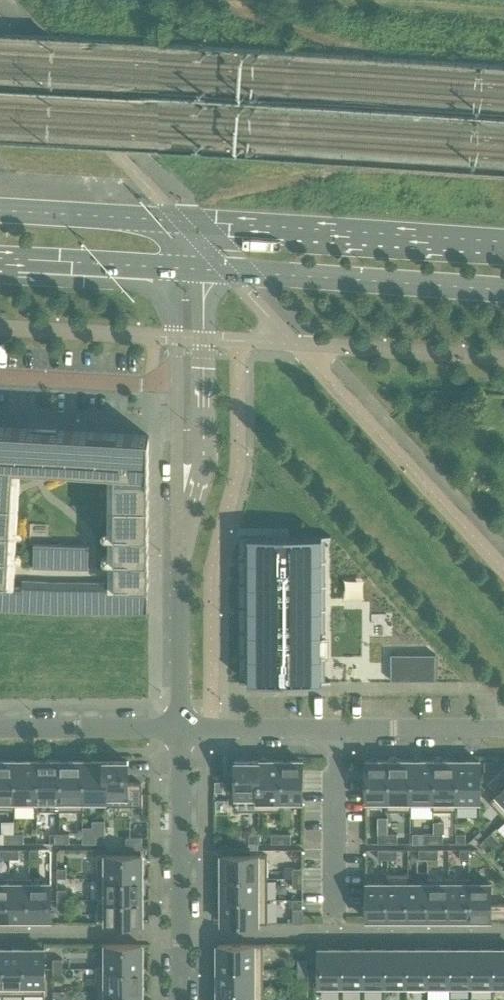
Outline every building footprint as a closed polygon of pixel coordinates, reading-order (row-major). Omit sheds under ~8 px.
[(51,460),(54,460),(66,461),(147,465),(149,465),(149,435),(124,434),(89,432),(56,430),(30,429),(0,427),(0,586),(8,586),(8,585),(8,575),(14,473),(14,464),(8,463),(9,457),(15,458),(25,458),(28,458),(51,460)] [(115,588),(115,589),(147,589),(148,589),(148,517),(149,476),(147,476),(116,476),(115,476),(115,498),(115,553),(115,588)] [(239,536),(239,538),(244,538),(245,538),(248,538),(248,543),(249,543),(249,555),(248,555),(248,560),(244,560),(244,562),(245,562),(248,562),(248,567),(249,567),(249,579),(248,579),(248,584),(244,584),(244,586),(248,586),(248,591),(249,591),(249,603),(249,608),(244,608),(244,610),(248,610),(249,615),(249,627),(248,632),(244,632),(244,634),(248,634),(248,635),(249,639),(249,651),(248,651),(249,656),(244,656),(244,658),(248,658),(248,680),(244,680),(240,681),(239,680),(239,683),(239,682),(253,682),(259,682),(263,682),(288,682),(330,682),(331,682),(331,680),(330,680),(326,680),(321,680),(321,677),(321,675),(321,663),(321,658),(325,658),(326,658),(326,656),(325,656),(321,656),(321,651),(321,639),(321,634),(325,634),(326,634),(326,632),(325,632),(321,632),(321,627),(321,615),(321,610),(325,610),(326,610),(326,608),(325,608),(321,608),(321,603),(321,591),(321,586),(325,586),(326,586),(326,584),(325,584),(321,584),(321,579),(321,567),(321,562),(325,562),(326,562),(326,560),(325,560),(321,560),(321,555),(321,543),(321,538),(326,538),(330,538),(331,538),(331,536),(330,536),(288,536),(282,536),(239,536)] [(89,546),(59,545),(34,544),(33,568),(88,569),(89,546)] [(375,594),(381,600),(397,584),(390,577),(375,594)] [(0,586),(0,610),(59,613),(145,613),(147,614),(147,589),(115,589),(115,588),(109,588),(105,588),(105,582),(53,582),(22,580),(22,587),(13,586),(8,586),(0,586)] [(1,611),(0,626),(8,627),(9,611),(1,611)] [(436,654),(391,654),(391,680),(436,680),(436,654)] [(0,760),(0,810),(15,810),(15,805),(14,805),(14,760),(0,760)] [(37,760),(14,760),(14,805),(15,805),(36,805),(37,805),(37,760)] [(60,760),(37,760),(37,805),(36,805),(36,810),(40,810),(60,810),(60,760)] [(83,760),(60,760),(60,810),(83,810),(83,805),(83,760)] [(105,760),(83,760),(83,805),(105,805),(105,760)] [(128,760),(105,760),(105,805),(142,805),(142,782),(128,782),(128,760)] [(258,810),(258,761),(235,761),(236,810),(258,810)] [(281,761),(258,761),(258,810),(282,810),(282,805),(281,805),(281,761)] [(302,761),(281,761),(281,805),(282,805),(302,805),(302,761)] [(366,805),(387,805),(388,805),(388,761),(366,761),(366,805)] [(411,810),(411,805),(411,761),(388,761),(388,805),(387,805),(387,810),(411,810)] [(424,805),(432,805),(433,805),(433,761),(411,761),(411,805),(424,805)] [(433,805),(432,805),(432,810),(457,810),(457,805),(456,805),(456,761),(433,761),(433,805)] [(480,761),(456,761),(456,805),(457,805),(480,805),(480,761)] [(494,770),(494,761),(484,761),(484,770),(494,770)] [(489,780),(497,789),(503,783),(503,767),(489,780)] [(503,817),(503,788),(490,801),(503,817)] [(377,840),(378,815),(369,815),(368,840),(377,840)] [(491,832),(485,838),(494,846),(499,841),(491,832)] [(14,843),(14,833),(4,833),(4,843),(14,843)] [(24,833),(14,833),(14,843),(24,843),(24,833)] [(59,843),(59,833),(50,833),(50,843),(59,843)] [(69,833),(59,833),(59,843),(69,843),(69,833)] [(96,833),(95,843),(105,843),(105,833),(96,833)] [(258,833),(249,833),(249,843),(258,843),(258,833)] [(281,843),(281,833),(271,833),(271,843),(281,843)] [(291,833),(281,833),(281,843),(291,843),(291,833)] [(387,843),(387,833),(378,833),(378,843),(387,843)] [(397,833),(387,833),(387,843),(397,843),(397,833)] [(423,843),(433,843),(433,833),(423,833),(423,843)] [(433,833),(433,843),(443,843),(443,833),(433,833)] [(465,843),(465,833),(456,833),(456,843),(465,843)] [(126,837),(126,849),(142,849),(142,837),(126,837)] [(480,843),(488,852),(494,846),(485,838),(480,843)] [(9,859),(9,849),(0,849),(0,859),(9,859)] [(9,849),(9,859),(19,859),(19,849),(9,849)] [(29,849),(30,859),(39,859),(39,849),(29,849)] [(378,859),(388,859),(388,849),(378,849),(378,859)] [(388,849),(388,859),(397,859),(397,849),(388,849)] [(428,859),(428,849),(419,849),(419,859),(428,859)] [(438,849),(428,849),(428,859),(438,859),(438,849)] [(460,849),(460,859),(469,859),(469,849),(460,849)] [(106,855),(106,877),(142,877),(142,855),(106,855)] [(221,855),(221,877),(258,877),(258,881),(267,881),(267,855),(221,855)] [(67,868),(57,868),(57,877),(67,878),(67,868)] [(292,868),(292,878),(302,878),(302,868),(292,868)] [(388,919),(408,919),(408,883),(409,883),(409,873),(387,873),(386,883),(388,883),(388,919)] [(106,877),(106,898),(106,899),(142,899),(142,877),(106,877)] [(258,896),(258,881),(258,877),(221,877),(222,899),(257,899),(258,896)] [(0,878),(0,919),(9,919),(9,878),(0,878)] [(30,878),(9,878),(9,919),(30,919),(30,883),(30,878)] [(302,878),(292,878),(292,887),(302,887),(302,878)] [(429,919),(449,919),(449,878),(427,878),(427,883),(429,883),(429,919)] [(449,919),(469,919),(469,883),(470,883),(470,878),(456,878),(449,878),(449,919)] [(51,883),(30,883),(30,919),(51,919),(51,883)] [(386,883),(366,883),(366,919),(388,919),(388,883),(386,883)] [(408,883),(408,919),(429,919),(429,883),(427,883),(409,883),(408,883)] [(469,919),(503,919),(503,903),(490,903),(490,883),(470,883),(469,883),(469,919)] [(57,889),(57,899),(66,899),(66,889),(57,889)] [(106,899),(106,898),(96,898),(96,923),(142,923),(142,899),(106,899)] [(66,899),(57,899),(57,909),(66,909),(66,899)] [(267,899),(222,899),(222,923),(237,923),(267,923),(267,922),(267,899)] [(302,899),(292,899),(292,909),(302,909),(302,899)] [(101,945),(101,967),(101,968),(142,968),(142,945),(101,945)] [(218,945),(218,969),(263,969),(263,945),(218,945)] [(341,989),(341,949),(318,948),(318,989),(341,989)] [(363,948),(341,949),(341,989),(363,989),(363,948)] [(384,948),(363,948),(363,989),(366,989),(384,989),(384,948)] [(406,948),(384,948),(384,989),(406,989),(406,948)] [(428,949),(406,948),(406,989),(428,989),(428,949)] [(471,948),(449,949),(449,989),(471,989),(471,948)] [(492,949),(471,948),(471,989),(492,989),(492,949)] [(23,949),(3,949),(3,994),(23,994),(23,949)] [(44,949),(23,949),(23,994),(44,994),(44,949)] [(449,949),(428,949),(428,989),(449,989),(449,949)] [(492,949),(492,989),(503,989),(503,949),(492,949)] [(53,959),(53,968),(62,968),(62,959),(53,959)] [(297,959),(297,969),(308,969),(308,959),(297,959)] [(96,967),(96,991),(142,991),(142,968),(101,968),(101,967),(96,967)] [(62,968),(53,968),(53,978),(62,978),(62,968)] [(218,969),(218,991),(263,991),(263,969),(218,969)] [(308,969),(297,969),(297,979),(308,979),(308,969)] [(308,990),(297,990),(297,999),(308,999),(308,990)] [(96,999),(142,999),(142,993),(142,991),(96,991),(96,999)] [(218,991),(218,999),(263,999),(263,991),(218,991)]
